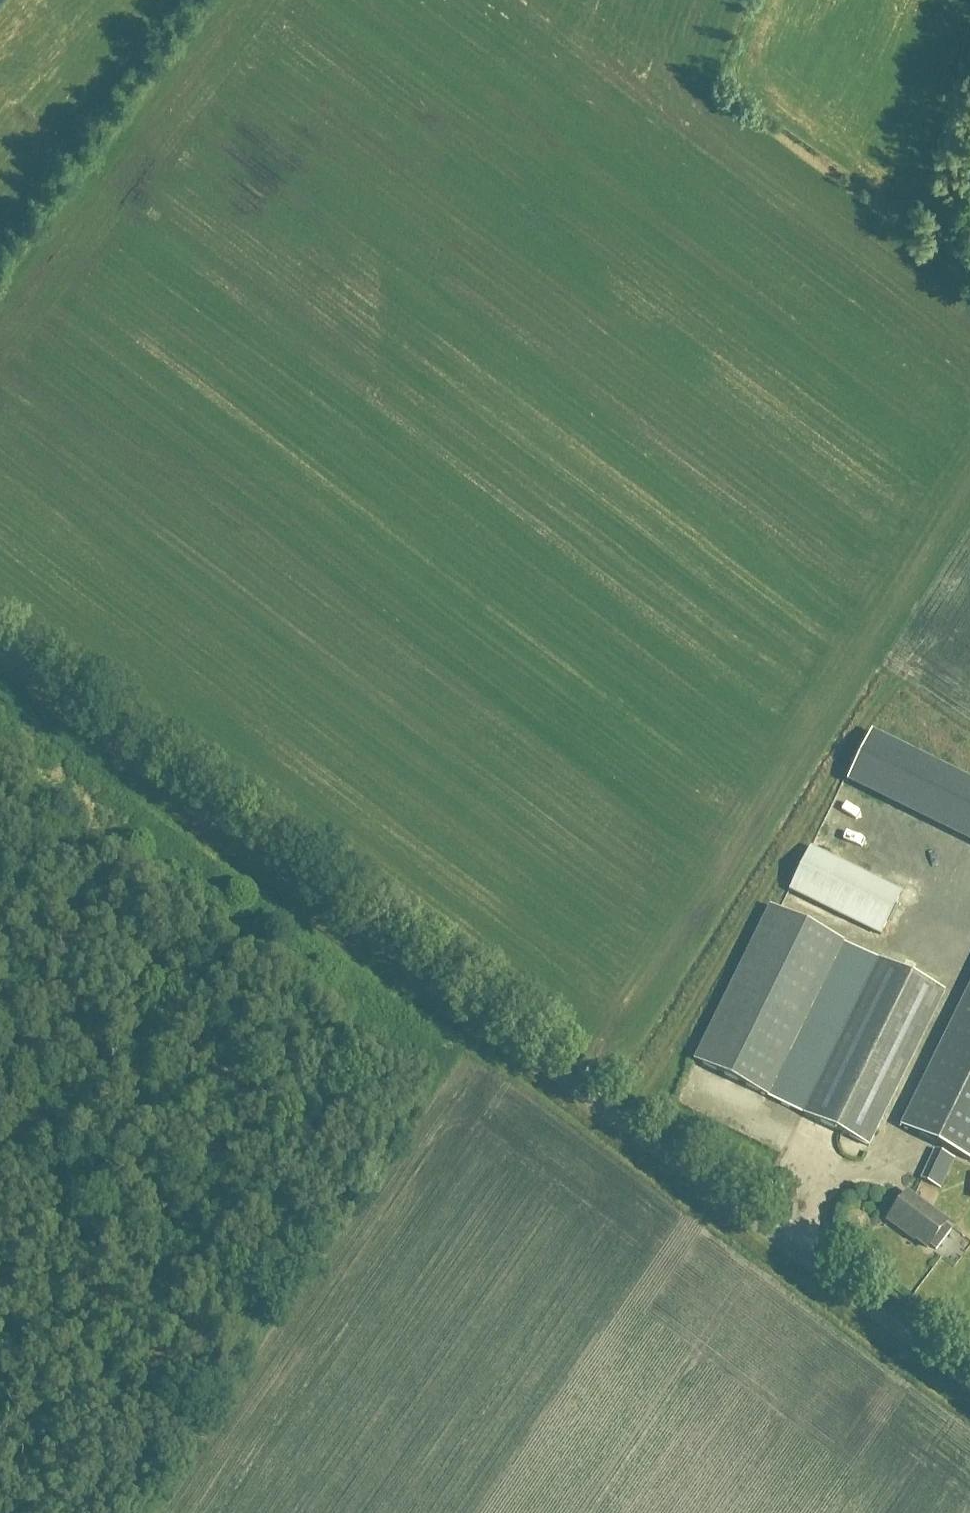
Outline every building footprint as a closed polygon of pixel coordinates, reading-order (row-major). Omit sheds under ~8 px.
[(847,782),(969,843),(969,782),(871,733),(847,782)] [(881,934),(902,892),(811,848),(790,890),(881,934)] [(771,906),(753,941),(694,1061),(768,1097),(827,978),(844,942),(771,906)] [(827,978),(768,1097),(804,1114),(880,959),(844,942),(827,978)] [(880,959),(804,1114),(869,1146),(945,990),(880,959)] [(969,1162),(969,988),(902,1128),(969,1162)] [(941,1201),(950,1188),(938,1179),(929,1192),(941,1201)] [(928,1247),(947,1222),(908,1192),(888,1219),(909,1235),(910,1233),(928,1247)]
